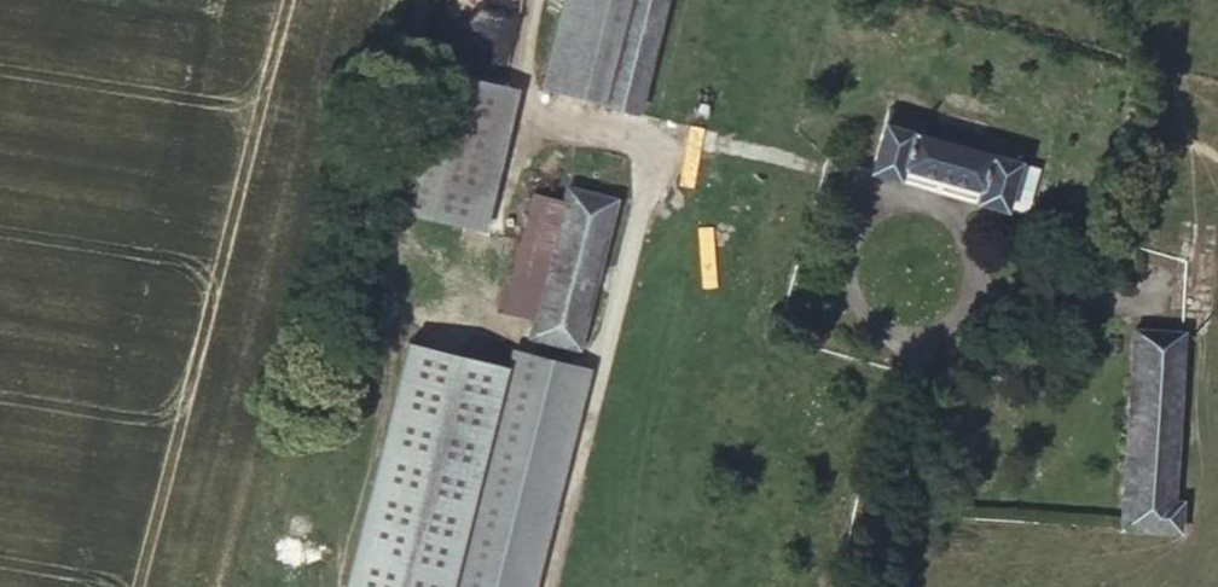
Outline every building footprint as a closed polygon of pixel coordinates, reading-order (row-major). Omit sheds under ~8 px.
[(543,86),(603,102),(629,0),(564,0),(543,86)] [(603,102),(639,111),(667,0),(629,0),(603,102)] [(489,239),(516,95),(457,84),(439,186),(411,181),(403,224),(489,239)] [(884,123),(1019,163),(1023,147),(888,108),(884,123)] [(1005,209),(1019,163),(884,123),(870,170),(898,178),(902,166),(981,189),(977,201),(1005,209)] [(578,347),(615,199),(568,187),(565,199),(534,320),(530,335),(578,347)] [(534,320),(565,199),(531,192),(502,311),(534,320)] [(1173,502),(1183,332),(1133,329),(1121,529),(1179,532),(1181,502),(1173,502)] [(408,342),(346,586),(450,586),(505,367),(408,342)] [(574,365),(513,350),(453,586),(518,586),(574,365)] [(591,369),(574,365),(518,586),(536,586),(591,369)]
